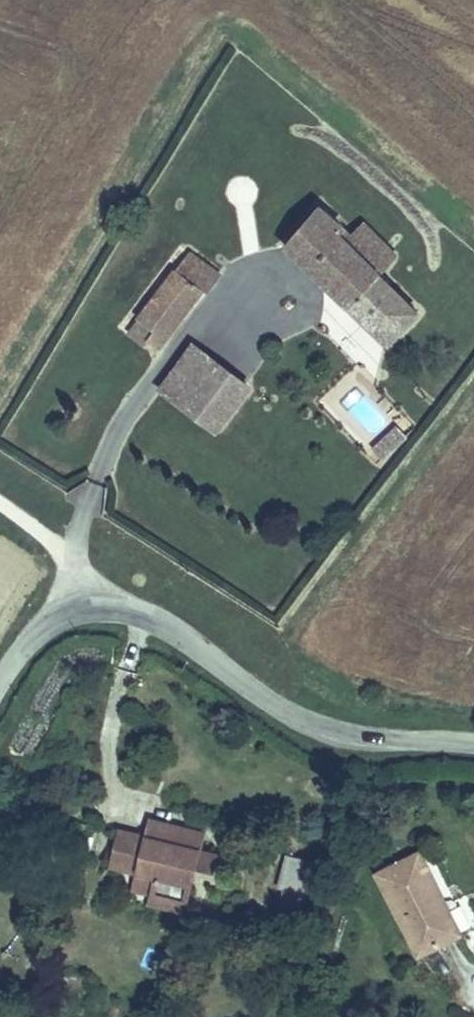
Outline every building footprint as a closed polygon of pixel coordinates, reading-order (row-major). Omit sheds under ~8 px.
[(347,179),(294,246),(407,344),(417,328),(427,336),(435,325),(426,318),(437,302),(401,274),(370,249),(386,228),(394,217),(383,210),(347,179)] [(418,252),(386,228),(370,249),(401,274),(418,252)] [(183,278),(174,270),(164,283),(170,289),(132,340),(146,352),(151,345),(163,354),(204,298),(212,304),(226,283),(194,261),(183,278)] [(258,393),(202,352),(170,396),(226,437),(258,393)] [(370,453),(387,463),(404,432),(387,423),(370,453)] [(144,827),(141,843),(177,852),(181,836),(144,827)] [(111,878),(137,885),(157,890),(154,902),(188,908),(193,881),(209,885),(214,858),(197,855),(201,840),(181,836),(177,852),(141,843),(121,838),(111,878)] [(423,851),(375,877),(417,957),(459,935),(432,885),(439,880),(423,851)] [(288,890),(285,899),(301,904),(310,864),(287,857),(279,888),(288,890)] [(157,890),(137,885),(135,898),(154,902),(157,890)] [(301,904),(285,899),(280,919),(297,923),(301,904)] [(187,918),(188,908),(154,902),(152,911),(187,918)]
